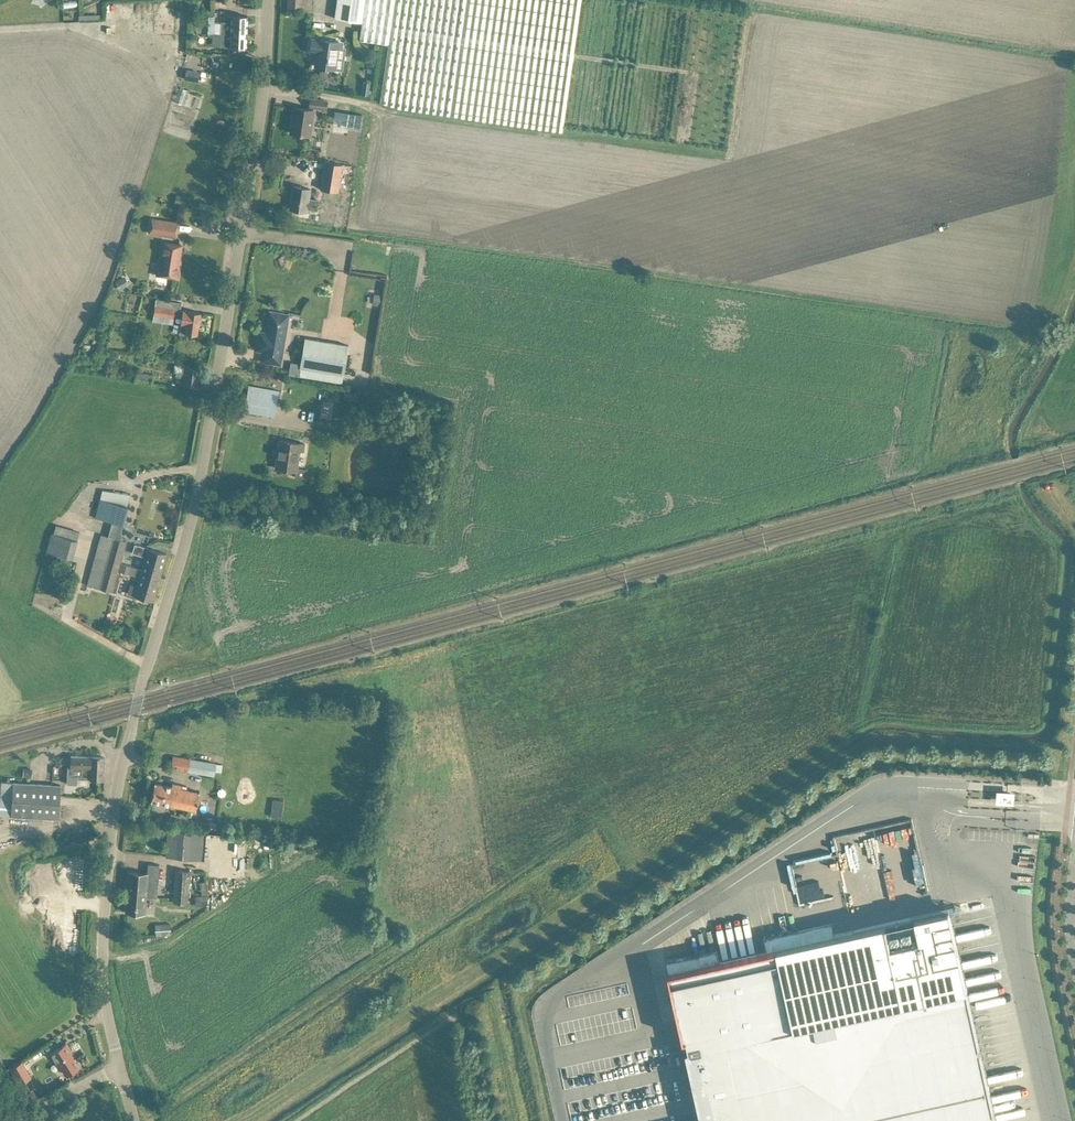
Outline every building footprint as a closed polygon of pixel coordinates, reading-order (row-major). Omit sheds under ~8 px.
[(288,7),(311,8),(311,0),(288,0),(288,7)] [(334,18),(361,22),(360,40),(388,44),(380,104),(559,132),(580,0),(337,0),(334,18)] [(184,5),(151,3),(150,30),(183,32),(184,5)] [(221,32),(246,33),(247,16),(227,15),(226,21),(221,21),(221,22),(214,22),(214,17),(202,17),(202,16),(201,16),(201,33),(221,33),(221,32)] [(246,47),(246,33),(221,32),(221,33),(220,46),(230,46),(246,47)] [(334,68),(338,41),(319,38),(319,40),(311,39),(309,51),(317,52),(315,66),(334,68)] [(325,110),(327,101),(311,98),(309,107),(325,110)] [(313,109),(305,108),(294,106),(291,132),(309,135),(313,109)] [(342,164),(353,166),(362,114),(334,109),(325,161),(342,164)] [(338,191),(342,164),(325,161),(320,188),(338,191)] [(290,208),(307,211),(308,209),(316,210),(318,200),(308,198),(310,188),(293,186),(290,208)] [(189,198),(176,196),(175,204),(188,206),(189,198)] [(179,222),(151,218),(149,232),(176,237),(179,222)] [(181,244),(170,242),(164,241),(161,264),(159,264),(157,275),(176,278),(176,277),(173,277),(175,267),(177,268),(181,244)] [(156,299),(154,314),(173,317),(175,310),(181,310),(182,302),(156,299)] [(184,334),(184,332),(197,334),(201,312),(188,310),(183,310),(181,323),(179,333),(184,334)] [(288,314),(281,313),(270,311),(266,332),(260,331),(257,350),(263,351),(262,361),(280,364),(288,314)] [(348,345),(305,337),(300,367),(301,367),(299,377),(342,384),(348,345)] [(199,367),(188,365),(175,364),(174,371),(176,371),(175,376),(185,378),(185,383),(197,384),(199,367)] [(134,382),(151,384),(153,374),(136,371),(134,382)] [(279,391),(248,385),(244,410),(275,415),(279,391)] [(304,443),(290,441),(279,440),(275,467),(296,470),(295,477),(305,478),(306,469),(296,468),(299,450),(303,451),(304,443)] [(130,493),(102,491),(95,518),(122,524),(130,493)] [(51,532),(46,551),(49,552),(72,558),(77,539),(79,531),(56,525),(54,533),(51,532)] [(105,558),(111,538),(100,535),(87,585),(97,588),(105,558)] [(119,562),(125,539),(112,535),(111,538),(105,558),(119,562)] [(148,547),(148,548),(135,544),(132,552),(146,557),(142,568),(141,571),(160,576),(167,553),(148,547)] [(142,568),(119,562),(105,558),(97,588),(110,591),(117,569),(140,576),(134,595),(153,601),(160,576),(141,571),(142,568)] [(892,658),(614,720),(703,1120),(995,1120),(892,658)] [(104,757),(93,756),(91,756),(71,755),(70,763),(68,763),(67,783),(77,784),(77,778),(103,779),(104,757)] [(209,774),(211,762),(173,756),(171,768),(209,774)] [(49,784),(1,781),(0,803),(0,815),(58,818),(60,785),(49,784)] [(199,792),(165,785),(155,783),(151,801),(196,810),(199,792)] [(1010,793),(1000,792),(999,800),(1010,801),(1010,793)] [(272,799),(270,816),(282,817),(283,800),(272,799)] [(202,859),(203,833),(167,830),(165,857),(202,859)] [(159,864),(148,863),(147,873),(129,871),(126,911),(145,913),(146,897),(156,897),(159,864)] [(188,903),(190,871),(175,870),(173,902),(188,903)] [(195,905),(207,906),(208,897),(195,896),(195,905)] [(155,924),(155,936),(171,936),(170,924),(155,924)] [(55,1061),(58,1060),(67,1074),(79,1067),(70,1053),(72,1052),(66,1043),(50,1053),(55,1061)] [(31,1077),(26,1069),(22,1062),(10,1069),(19,1084),(31,1077)]
